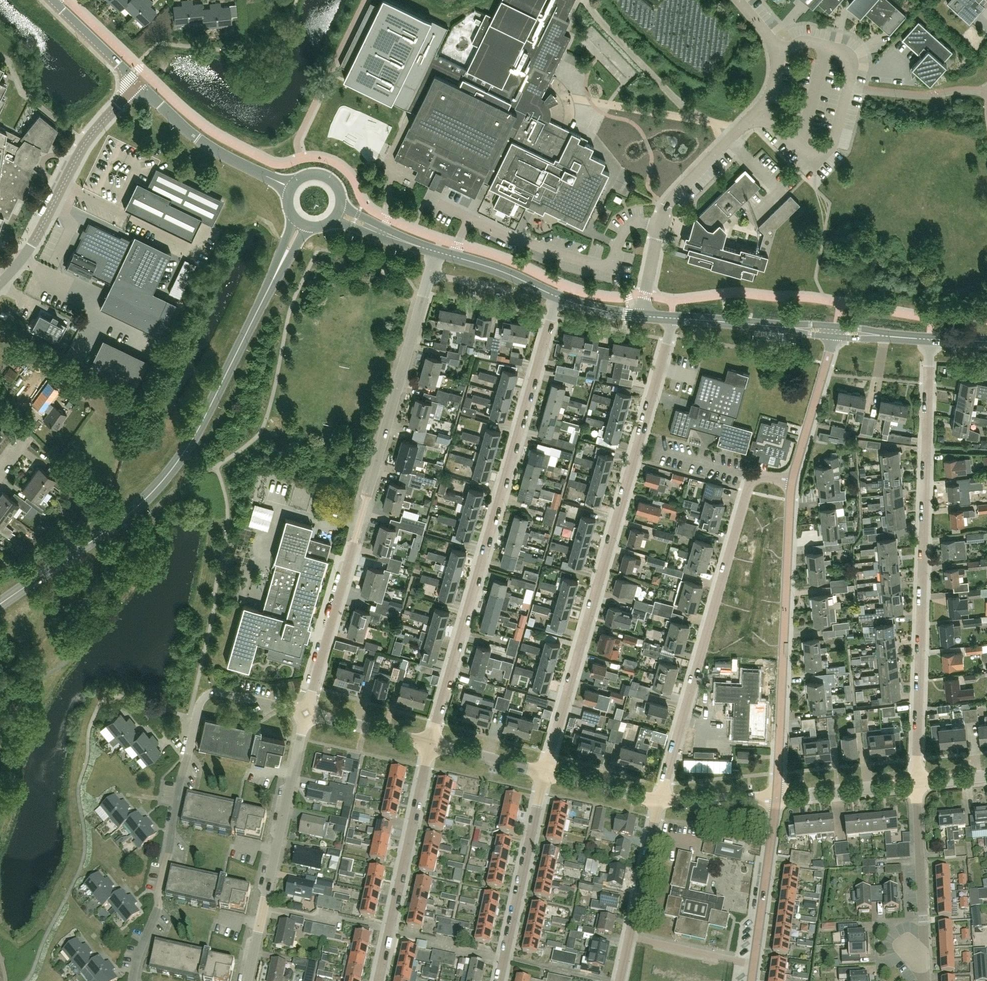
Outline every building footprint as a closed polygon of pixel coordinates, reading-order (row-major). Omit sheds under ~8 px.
[(123,6),(128,0),(109,0),(108,1),(118,11),(123,6)] [(133,16),(148,0),(128,0),(123,6),(133,16)] [(149,0),(148,0),(133,16),(143,25),(156,13),(149,6),(152,3),(149,0)] [(189,23),(202,22),(202,9),(201,4),(192,4),(192,0),(186,1),(189,23)] [(340,65),(349,69),(344,78),(409,109),(436,53),(448,28),(391,0),(383,0),(380,6),(371,2),(347,52),(340,65)] [(486,14),(485,15),(472,42),(479,45),(468,69),(439,54),(436,53),(409,109),(417,113),(411,127),(395,159),(417,170),(425,174),(421,181),(430,185),(430,184),(432,184),(433,184),(435,184),(436,183),(437,183),(437,185),(438,187),(439,188),(440,190),(442,191),(445,184),(476,198),(484,181),(487,183),(491,184),(490,187),(501,192),(494,207),(510,215),(518,200),(527,205),(528,205),(535,209),(540,211),(544,213),(546,209),(559,215),(567,219),(584,227),(610,173),(602,169),(606,162),(591,155),(594,147),(591,145),(579,140),(581,136),(548,120),(549,119),(549,118),(549,117),(549,116),(550,116),(550,115),(550,114),(550,113),(550,112),(550,111),(550,110),(549,109),(549,108),(549,107),(549,106),(548,106),(556,102),(555,100),(553,97),(551,95),(550,94),(544,98),(543,99),(541,98),(548,84),(572,36),(565,33),(571,21),(566,19),(575,0),(501,0),(494,16),(486,12),(486,14)] [(814,4),(817,1),(829,12),(840,0),(809,0),(814,4)] [(852,0),(849,3),(851,5),(862,15),(865,12),(889,33),(906,14),(890,0),(852,0)] [(948,3),(970,23),(985,6),(980,1),(981,0),(950,0),(948,3)] [(173,7),(175,25),(189,23),(186,1),(181,1),(182,5),(173,7)] [(220,3),(215,4),(217,26),(231,25),(229,6),(220,8),(220,3)] [(203,28),(217,26),(215,4),(209,4),(210,8),(202,9),(202,22),(203,28)] [(931,83),(947,65),(943,63),(953,52),(919,21),(902,39),(905,41),(909,45),(912,48),(916,51),(922,56),(914,66),(912,67),(931,83)] [(3,216),(8,219),(19,196),(23,198),(36,171),(30,166),(37,157),(39,147),(47,149),(57,129),(40,115),(22,136),(0,125),(0,227),(3,216)] [(137,182),(127,202),(125,208),(191,240),(201,219),(212,224),(223,201),(156,169),(148,187),(137,182)] [(697,218),(691,236),(709,242),(721,245),(725,230),(721,225),(739,207),(760,186),(745,171),(697,218)] [(622,199),(616,195),(614,200),(620,203),(622,199)] [(791,195),(759,227),(764,233),(764,234),(774,236),(776,228),(800,204),(791,195)] [(66,268),(89,278),(90,276),(97,279),(99,276),(112,283),(100,307),(151,332),(167,299),(153,292),(171,253),(135,235),(132,241),(121,235),(120,237),(90,222),(86,230),(85,229),(81,237),(83,237),(76,251),(74,251),(66,268)] [(687,235),(684,245),(686,245),(689,246),(688,249),(691,250),(690,252),(688,258),(753,276),(755,268),(758,269),(759,265),(763,267),(765,267),(770,249),(774,236),(764,234),(763,238),(759,252),(742,247),(740,251),(721,245),(709,242),(691,236),(687,235)] [(171,292),(180,297),(185,288),(175,283),(171,292)] [(433,347),(444,349),(445,350),(451,326),(453,310),(447,309),(447,308),(443,307),(442,308),(441,308),(438,323),(445,325),(441,342),(435,341),(433,347)] [(451,326),(458,327),(457,335),(461,335),(460,342),(461,342),(459,352),(464,353),(465,353),(466,348),(469,331),(463,330),(466,313),(460,312),(460,310),(455,309),(455,311),(453,310),(451,326)] [(57,317),(52,314),(50,317),(42,312),(34,327),(58,340),(66,325),(56,320),(57,317)] [(492,318),(484,316),(485,315),(480,314),(480,315),(478,315),(476,331),(489,333),(492,318)] [(517,323),(510,321),(510,320),(506,319),(506,320),(504,320),(501,335),(508,337),(506,345),(513,346),(514,338),(517,323)] [(529,325),(523,324),(523,323),(518,322),(518,323),(517,323),(514,338),(527,341),(529,325)] [(466,348),(471,349),(472,345),(473,345),(475,333),(469,331),(466,348)] [(580,366),(581,360),(586,336),(579,335),(579,333),(575,333),(575,334),(565,332),(562,347),(578,350),(574,367),(557,364),(556,370),(578,375),(580,366)] [(143,351),(107,333),(93,361),(130,378),(143,351)] [(492,349),(494,336),(488,335),(486,347),(492,349)] [(599,338),(592,337),(592,336),(588,335),(587,336),(586,336),(581,360),(596,363),(597,363),(598,356),(598,354),(599,352),(596,351),(599,338)] [(499,350),(498,350),(501,338),(494,336),(492,349),(490,358),(497,359),(499,350)] [(627,344),(621,343),(621,341),(616,340),(616,342),(615,341),(612,357),(618,358),(618,362),(615,361),(612,377),(620,378),(627,344)] [(640,346),(634,345),(634,344),(629,343),(629,344),(627,344),(620,378),(619,383),(632,386),(633,379),(629,378),(631,368),(640,370),(641,362),(637,361),(640,346)] [(459,359),(459,358),(463,358),(464,353),(459,352),(448,350),(447,356),(440,354),(439,359),(427,356),(425,362),(424,361),(422,366),(424,367),(423,369),(429,370),(438,373),(440,367),(445,368),(448,356),(459,359)] [(523,357),(519,357),(520,352),(512,350),(511,355),(509,361),(522,364),(523,357)] [(558,354),(561,360),(567,357),(564,351),(558,354)] [(592,378),(599,379),(601,370),(603,357),(598,356),(597,363),(596,363),(595,369),(594,368),(592,378)] [(601,370),(607,371),(609,358),(603,357),(601,370)] [(518,372),(503,368),(499,366),(497,371),(502,373),(500,380),(514,384),(518,372)] [(11,381),(17,373),(9,367),(3,376),(11,381)] [(723,422),(732,424),(734,415),(737,416),(749,373),(728,368),(725,379),(702,373),(695,401),(694,404),(693,409),(692,413),(676,408),(670,431),(688,436),(691,426),(720,434),(723,422)] [(438,373),(429,370),(423,369),(421,374),(420,374),(418,379),(420,379),(419,381),(435,386),(438,373)] [(487,379),(488,373),(480,370),(478,377),(487,379)] [(488,373),(487,379),(496,382),(498,375),(488,373)] [(975,395),(975,396),(986,398),(986,385),(977,383),(960,379),(958,386),(960,387),(959,392),(975,395)] [(497,391),(511,395),(514,384),(500,380),(497,391)] [(575,400),(569,399),(570,395),(564,393),(566,387),(552,383),(549,395),(568,401),(568,404),(575,406),(575,403),(575,400)] [(849,408),(852,393),(846,392),(846,390),(840,388),(836,405),(849,408)] [(450,392),(438,389),(436,395),(449,398),(461,402),(463,395),(450,392)] [(508,407),(511,395),(497,391),(493,402),(493,403),(508,407)] [(617,391),(614,402),(628,407),(632,395),(617,391)] [(853,391),(852,393),(849,408),(857,410),(855,419),(862,421),(860,431),(866,433),(870,417),(864,415),(865,411),(863,411),(866,396),(860,394),(859,392),(853,391)] [(601,402),(602,395),(603,395),(594,392),(592,399),(601,402)] [(975,396),(975,395),(959,392),(957,392),(956,399),(958,399),(957,405),(973,408),(975,396)] [(472,400),(480,403),(482,396),(474,393),(473,397),(466,395),(465,400),(467,401),(469,401),(469,400),(472,400)] [(449,398),(436,395),(434,401),(447,405),(449,398)] [(545,408),(559,412),(561,405),(567,407),(568,404),(568,401),(549,395),(545,408)] [(603,395),(602,395),(601,402),(609,404),(611,397),(603,395)] [(490,402),(491,398),(482,396),(480,403),(489,405),(490,402)] [(889,432),(891,417),(895,401),(888,400),(888,398),(882,397),(879,414),(885,416),(882,432),(883,432),(889,433),(889,432)] [(428,415),(434,417),(438,405),(432,403),(417,399),(415,404),(414,403),(412,410),(414,410),(413,411),(428,415)] [(895,399),(895,401),(891,417),(905,420),(908,404),(901,403),(902,401),(895,399)] [(575,406),(581,408),(580,412),(584,413),(586,407),(586,406),(582,405),(582,403),(575,400),(575,403),(575,406)] [(493,402),(490,402),(489,405),(488,406),(492,408),(490,415),(504,419),(508,407),(493,403),(493,402)] [(625,418),(628,407),(614,402),(611,414),(625,418)] [(49,412),(43,419),(57,428),(57,427),(59,428),(62,423),(61,422),(67,414),(53,404),(47,411),(49,412)] [(466,405),(464,405),(461,412),(475,416),(477,409),(466,405)] [(970,420),(970,421),(986,424),(986,418),(971,415),(973,408),(957,405),(955,405),(954,411),(956,412),(955,417),(970,420)] [(542,420),(556,424),(561,425),(561,428),(568,430),(569,425),(576,426),(575,429),(580,430),(582,424),(557,418),(559,412),(545,408),(542,420)] [(428,415),(413,411),(412,417),(410,417),(409,422),(410,422),(410,424),(425,428),(428,415)] [(608,424),(607,425),(622,429),(625,418),(611,414),(608,424)] [(589,426),(589,423),(594,425),(596,418),(587,415),(585,422),(584,425),(589,426)] [(866,433),(872,434),(876,418),(870,417),(866,433)] [(952,430),(967,433),(967,437),(978,439),(979,432),(969,428),(970,421),(970,420),(955,417),(955,418),(953,417),(952,423),(953,424),(952,430)] [(603,427),(604,424),(605,420),(596,418),(594,425),(603,427)] [(539,432),(552,436),(556,424),(542,420),(539,432)] [(762,422),(754,451),(761,453),(759,459),(768,462),(771,453),(785,457),(790,439),(784,437),(787,425),(772,421),(771,425),(762,422)] [(723,422),(720,434),(717,444),(735,449),(746,452),(753,430),(732,424),(723,422)] [(608,424),(607,425),(604,424),(603,427),(603,429),(605,429),(603,437),(618,441),(622,429),(607,425),(608,424)] [(831,433),(844,436),(846,427),(832,425),(831,433)] [(483,440),(497,444),(501,432),(487,428),(483,440)] [(470,439),(471,433),(463,430),(461,437),(470,439)] [(438,434),(426,431),(424,437),(441,442),(441,441),(443,435),(438,434)] [(888,439),(900,441),(901,434),(889,432),(889,433),(888,439)] [(471,433),(470,439),(479,442),(481,435),(471,433)] [(848,437),(844,436),(831,433),(829,433),(828,440),(847,444),(848,437)] [(399,453),(414,457),(415,456),(416,450),(424,452),(426,444),(438,447),(447,450),(449,444),(441,441),(441,442),(424,437),(422,443),(418,441),(418,444),(403,440),(401,446),(400,445),(399,451),(400,451),(399,453)] [(556,444),(573,449),(575,442),(558,437),(556,444)] [(881,441),(867,439),(867,446),(880,448),(881,441)] [(497,444),(483,440),(480,451),(494,456),(497,444)] [(532,448),(528,461),(547,466),(546,469),(553,471),(555,465),(548,464),(551,454),(532,448)] [(573,452),(561,449),(560,455),(572,458),(573,452)] [(881,452),(882,462),(900,461),(900,454),(901,454),(900,450),(881,452)] [(494,456),(480,451),(477,463),(491,467),(494,456)] [(411,469),(412,465),(417,466),(417,464),(423,465),(424,459),(415,456),(414,457),(399,453),(398,459),(396,458),(395,463),(396,464),(396,465),(411,469)] [(463,462),(465,456),(457,453),(455,460),(457,461),(463,462)] [(600,453),(596,464),(611,469),(614,457),(600,453)] [(574,461),(583,464),(585,457),(576,455),(574,461)] [(465,456),(463,462),(472,465),(474,458),(465,456)] [(817,472),(818,479),(840,477),(840,476),(840,475),(840,472),(837,472),(836,471),(833,472),(832,464),(839,463),(838,456),(825,457),(825,465),(815,466),(815,472),(817,472)] [(593,460),(585,457),(583,464),(592,466),(593,460)] [(970,458),(956,459),(956,458),(945,459),(947,473),(958,472),(971,471),(970,458)] [(528,461),(525,473),(538,477),(540,469),(546,471),(546,469),(547,466),(528,461)] [(883,473),(902,471),(902,467),(901,467),(900,461),(882,462),(883,473)] [(491,467),(477,463),(473,475),(487,479),(491,467)] [(607,480),(611,469),(596,464),(593,476),(607,480)] [(39,467),(30,478),(46,490),(52,483),(60,489),(67,479),(54,470),(50,476),(39,467)] [(423,482),(435,485),(437,486),(439,480),(436,479),(425,475),(425,473),(417,470),(416,473),(412,472),(410,478),(423,482)] [(645,482),(652,484),(651,487),(650,487),(649,492),(658,494),(659,490),(665,491),(667,484),(664,483),(666,477),(660,475),(661,475),(648,471),(645,482)] [(903,475),(902,471),(883,473),(883,478),(878,479),(878,481),(873,482),(873,487),(880,487),(880,486),(880,483),(902,481),(902,475),(903,475)] [(685,475),(673,472),(671,480),(683,483),(685,475)] [(525,473),(521,485),(540,490),(540,493),(546,495),(547,492),(548,489),(541,488),(542,484),(537,483),(538,477),(525,473)] [(971,484),(983,483),(983,475),(970,476),(971,484)] [(593,476),(590,487),(604,492),(607,480),(593,476)] [(840,477),(818,479),(816,479),(817,485),(819,486),(819,492),(835,491),(841,490),(840,477)] [(46,490),(30,478),(22,489),(34,498),(29,503),(32,505),(42,513),(48,504),(47,501),(52,495),(46,490)] [(391,482),(389,489),(388,488),(386,493),(388,493),(387,495),(402,499),(404,492),(411,493),(413,486),(421,488),(423,482),(410,478),(409,485),(406,486),(391,482)] [(576,487),(578,481),(578,480),(569,478),(567,484),(576,487)] [(444,497),(452,500),(452,499),(454,493),(446,490),(449,481),(442,479),(438,491),(445,493),(444,497)] [(587,483),(578,480),(578,481),(576,487),(585,490),(587,483)] [(902,481),(880,483),(880,486),(880,487),(880,488),(881,489),(884,488),(885,493),(905,491),(904,487),(903,487),(902,481)] [(703,511),(721,516),(721,515),(720,515),(722,508),(721,508),(722,503),(724,504),(724,503),(718,502),(723,486),(708,482),(703,499),(706,500),(703,511)] [(959,483),(948,484),(949,497),(961,496),(960,489),(967,488),(966,482),(959,483)] [(548,489),(547,492),(546,495),(540,493),(540,490),(521,485),(518,497),(531,501),(533,494),(552,500),(551,506),(547,505),(546,511),(555,514),(557,508),(562,493),(554,491),(548,489)] [(601,503),(604,492),(590,487),(586,499),(601,503)] [(466,500),(480,504),(484,492),(469,488),(466,500)] [(905,491),(885,493),(886,503),(905,501),(904,495),(905,495),(905,491)] [(0,496),(0,506),(11,514),(18,505),(27,512),(32,505),(29,503),(19,495),(15,500),(3,492),(0,496)] [(452,499),(452,500),(462,502),(464,495),(454,493),(452,499)] [(387,495),(385,501),(384,501),(383,505),(384,505),(384,507),(399,511),(401,505),(409,507),(411,501),(402,499),(387,495)] [(844,499),(840,499),(826,500),(827,507),(819,508),(819,515),(821,515),(822,522),(838,520),(838,521),(846,520),(845,515),(837,516),(836,508),(844,507),(844,499)] [(466,500),(463,511),(477,516),(480,504),(466,500)] [(652,504),(640,500),(637,511),(649,514),(648,517),(648,518),(657,521),(661,507),(652,504)] [(886,509),(887,514),(907,512),(907,508),(905,508),(905,501),(886,503),(886,504),(882,504),(882,507),(881,507),(882,509),(886,509)] [(681,506),(665,502),(663,508),(672,511),(670,518),(678,520),(681,506)] [(978,503),(979,513),(986,512),(986,502),(978,503)] [(8,537),(13,530),(4,524),(11,514),(0,506),(0,531),(8,537)] [(689,514),(701,517),(700,523),(717,528),(717,527),(719,520),(717,520),(718,515),(720,516),(721,516),(703,511),(691,507),(689,514)] [(962,510),(951,511),(952,525),(953,531),(960,530),(960,524),(964,524),(963,516),(976,515),(975,511),(973,509),(962,510)] [(477,516),(463,511),(459,523),(474,527),(477,516)] [(554,520),(555,514),(546,511),(544,517),(554,520)] [(907,516),(907,512),(887,514),(882,515),(883,525),(906,522),(906,516),(907,516)] [(439,513),(438,520),(446,523),(448,516),(439,513)] [(525,531),(525,530),(528,518),(515,514),(511,527),(525,531)] [(402,515),(400,521),(425,528),(427,522),(402,515)] [(579,527),(593,531),(596,519),(582,515),(579,527)] [(448,516),(446,523),(455,525),(457,518),(448,516)] [(554,520),(544,517),(543,522),(552,525),(554,520)] [(330,543),(308,537),(312,525),(285,518),(273,560),(276,560),(262,610),(243,605),(226,663),(248,669),(256,641),(299,653),(330,543)] [(565,527),(567,520),(558,518),(556,524),(565,527)] [(565,527),(574,529),(575,525),(576,523),(567,520),(565,527)] [(680,520),(678,526),(695,531),(697,525),(680,520)] [(843,528),(838,528),(838,521),(838,520),(822,522),(820,522),(821,528),(822,529),(823,536),(839,535),(839,536),(841,536),(841,535),(844,535),(843,528)] [(425,530),(425,528),(400,521),(398,527),(400,528),(416,532),(415,534),(418,534),(417,539),(422,540),(425,530)] [(459,523),(459,524),(456,535),(470,539),(474,527),(459,523)] [(399,530),(388,527),(381,524),(379,531),(378,531),(376,535),(378,536),(377,537),(392,541),(394,535),(398,536),(399,530)] [(575,538),(590,543),(593,531),(579,527),(575,525),(574,529),(571,537),(575,538)] [(674,532),(675,533),(677,534),(677,532),(694,537),(695,531),(678,526),(676,525),(674,532)] [(876,525),(868,526),(863,527),(863,534),(877,532),(876,525)] [(521,543),(521,542),(526,544),(530,532),(525,530),(525,531),(511,527),(508,539),(521,543)] [(672,542),(675,533),(674,532),(656,527),(653,537),(672,542)] [(628,542),(640,545),(643,538),(648,539),(650,533),(644,532),(644,531),(632,528),(628,542)] [(984,541),(983,531),(967,533),(967,542),(984,541)] [(398,542),(392,541),(377,537),(375,544),(374,543),(373,548),(374,548),(374,550),(389,554),(391,547),(396,549),(398,542)] [(878,539),(878,545),(875,545),(875,547),(875,550),(879,549),(879,550),(897,548),(897,542),(898,541),(898,537),(878,539)] [(586,554),(590,543),(575,538),(572,550),(586,554)] [(532,556),(525,554),(526,551),(520,549),(521,543),(508,539),(504,551),(524,556),(523,559),(529,561),(530,558),(531,558),(532,556)] [(713,544),(695,539),(691,551),(709,556),(711,549),(709,548),(710,544),(712,545),(713,544)] [(944,554),(953,553),(953,558),(966,556),(965,539),(954,540),(954,539),(942,541),(944,554)] [(552,540),(550,547),(559,549),(561,543),(552,540)] [(825,543),(825,550),(842,548),(841,542),(825,543)] [(569,545),(561,543),(559,549),(567,552),(569,545)] [(452,548),(449,559),(449,560),(463,564),(467,552),(452,548)] [(691,551),(680,548),(678,554),(690,557),(688,563),(685,562),(683,570),(684,571),(696,574),(699,567),(706,568),(705,568),(707,561),(706,560),(707,556),(709,556),(691,551)] [(879,550),(880,560),(900,558),(900,554),(898,554),(897,548),(879,550)] [(435,560),(437,553),(429,550),(427,557),(435,560)] [(583,566),(586,554),(572,550),(569,562),(583,566)] [(524,556),(504,551),(501,563),(514,567),(516,561),(522,563),(523,559),(524,556)] [(809,566),(825,565),(824,551),(806,553),(807,560),(809,560),(809,566)] [(444,562),(445,558),(446,555),(437,553),(435,560),(444,562)] [(636,558),(624,555),(621,567),(632,571),(634,565),(639,566),(641,560),(636,559),(636,558)] [(655,569),(665,572),(667,566),(668,561),(648,555),(646,563),(656,566),(655,569)] [(390,557),(388,563),(400,566),(402,560),(390,557)] [(449,559),(446,559),(445,558),(444,562),(443,564),(447,565),(446,571),(460,575),(463,564),(449,560),(449,559)] [(877,571),(881,570),(899,568),(899,562),(900,562),(900,558),(880,560),(880,565),(876,566),(876,568),(870,568),(871,574),(877,573),(877,571)] [(986,559),(968,561),(969,570),(986,568),(986,559)] [(399,572),(400,566),(388,563),(386,569),(390,570),(399,573),(399,572)] [(825,565),(809,566),(808,567),(808,573),(810,574),(810,580),(826,578),(825,565)] [(683,570),(667,566),(665,572),(682,577),(684,571),(683,570)] [(366,572),(364,577),(366,578),(365,579),(381,583),(384,571),(369,567),(367,573),(366,572)] [(881,570),(882,580),(902,578),(902,574),(900,574),(899,568),(881,570)] [(958,569),(958,568),(945,569),(947,584),(953,583),(954,591),(968,589),(969,589),(968,581),(959,582),(958,575),(965,574),(964,568),(958,569)] [(537,581),(539,573),(526,569),(524,577),(537,581)] [(457,587),(460,575),(446,571),(440,570),(438,575),(444,576),(442,583),(457,587)] [(429,583),(429,582),(431,576),(423,574),(421,580),(429,583)] [(440,579),(431,576),(429,582),(429,583),(438,585),(440,579)] [(561,589),(575,593),(579,581),(564,577),(561,589)] [(633,597),(634,594),(639,596),(642,594),(644,589),(642,586),(637,584),(637,583),(618,578),(614,591),(633,597)] [(879,591),(883,590),(902,588),(901,582),(902,582),(902,578),(882,580),(877,581),(878,588),(878,591),(879,591)] [(362,585),(361,590),(362,590),(362,592),(377,596),(376,600),(378,600),(378,599),(382,600),(386,585),(381,583),(365,579),(364,585),(362,585)] [(510,597),(511,594),(512,592),(506,589),(508,583),(494,579),(491,591),(510,597)] [(547,589),(549,582),(540,580),(538,586),(547,589)] [(701,590),(699,590),(701,585),(703,586),(703,585),(685,581),(681,580),(678,591),(699,598),(699,597),(701,590)] [(526,581),(525,587),(534,590),(536,583),(526,581)] [(549,582),(547,589),(556,592),(558,585),(549,582)] [(453,598),(457,587),(442,583),(439,595),(453,598)] [(855,584),(848,585),(848,584),(831,586),(832,593),(848,591),(848,590),(855,589),(855,584)] [(423,590),(412,587),(411,592),(422,595),(423,590)] [(969,589),(968,589),(969,598),(986,595),(986,587),(969,589)] [(884,601),(904,599),(904,595),(902,595),(902,588),(883,590),(879,591),(878,591),(878,594),(879,601),(884,601)] [(572,605),(575,593),(561,589),(558,601),(572,605)] [(510,600),(517,602),(517,599),(516,598),(517,596),(511,594),(510,597),(491,591),(487,603),(501,607),(507,609),(510,600)] [(699,598),(678,591),(674,603),(678,605),(696,610),(696,609),(698,602),(696,601),(697,597),(699,598)] [(828,594),(828,595),(810,596),(811,603),(813,603),(813,609),(835,607),(841,606),(840,600),(834,601),(834,594),(828,594)] [(959,595),(948,596),(949,614),(968,612),(967,597),(960,597),(959,595)] [(378,600),(376,605),(389,609),(390,603),(382,600),(378,599),(378,600)] [(634,607),(647,611),(647,610),(652,612),(654,604),(636,599),(634,607)] [(904,599),(884,601),(885,606),(876,607),(877,612),(904,609),(903,603),(904,603),(904,599)] [(654,607),(660,608),(672,612),(674,605),(662,602),(656,600),(654,604),(654,607)] [(558,601),(554,612),(569,616),(572,605),(558,601)] [(499,613),(501,607),(487,603),(484,616),(497,620),(503,621),(504,619),(509,620),(510,617),(505,615),(499,613)] [(532,609),(541,612),(543,605),(534,603),(532,609)] [(859,614),(859,620),(868,619),(873,619),(872,612),(865,613),(864,604),(858,604),(859,614)] [(352,614),(351,619),(352,619),(352,621),(367,625),(368,619),(374,621),(376,621),(380,620),(382,613),(387,615),(387,614),(389,609),(376,605),(375,610),(368,608),(367,612),(355,608),(354,614),(352,614)] [(551,608),(543,605),(541,612),(549,614),(551,611),(551,608)] [(606,619),(606,621),(629,627),(632,615),(645,619),(645,618),(650,619),(652,612),(647,610),(647,611),(634,607),(632,613),(628,612),(621,610),(610,606),(607,615),(606,614),(605,619),(606,619)] [(672,612),(660,608),(654,607),(652,612),(656,614),(671,618),(672,612)] [(835,607),(813,609),(812,609),(812,616),(814,617),(815,623),(830,621),(830,620),(836,620),(835,607)] [(435,608),(432,620),(446,624),(450,612),(435,608)] [(419,620),(421,613),(405,609),(404,612),(411,614),(410,617),(419,620)] [(569,616),(554,612),(551,611),(549,614),(549,615),(553,616),(551,624),(565,628),(569,616)] [(421,613),(419,620),(428,622),(429,615),(421,613)] [(494,632),(497,620),(484,616),(480,628),(494,632)] [(982,624),(982,616),(963,618),(964,626),(982,624)] [(886,618),(873,619),(868,619),(870,635),(895,633),(894,627),(896,626),(895,623),(887,624),(886,618)] [(689,625),(668,619),(666,626),(670,627),(669,632),(686,638),(686,637),(688,630),(686,629),(687,625),(689,626),(689,625)] [(443,635),(446,624),(432,620),(429,630),(429,631),(443,635)] [(349,626),(347,632),(348,632),(348,634),(363,638),(367,625),(352,621),(350,627),(349,626)] [(846,628),(850,628),(849,621),(833,623),(833,629),(846,628)] [(953,623),(940,624),(942,643),(953,642),(952,635),(962,634),(961,624),(953,625),(953,623)] [(824,637),(836,635),(847,634),(846,628),(833,629),(823,630),(824,637)] [(413,643),(420,645),(422,645),(422,642),(429,644),(440,647),(443,635),(429,631),(422,629),(420,638),(415,636),(413,643)] [(686,638),(669,632),(665,645),(683,650),(683,649),(682,649),(684,642),(683,641),(684,637),(686,638)] [(415,636),(405,633),(403,640),(413,643),(415,636)] [(602,633),(598,646),(605,648),(604,652),(617,656),(620,646),(618,645),(620,639),(614,638),(615,637),(602,633)] [(641,646),(643,639),(638,638),(638,637),(625,633),(623,640),(636,644),(641,646)] [(877,640),(878,645),(897,643),(897,639),(895,639),(895,633),(870,635),(870,636),(866,636),(866,642),(877,640)] [(509,643),(519,645),(520,639),(511,637),(509,643)] [(826,646),(820,646),(819,638),(802,640),(802,646),(804,647),(805,653),(821,651),(821,652),(827,651),(826,646)] [(546,640),(543,652),(557,656),(561,644),(546,640)] [(378,644),(366,641),(365,647),(377,651),(378,644)] [(357,652),(358,646),(346,642),(344,649),(357,652)] [(422,642),(422,645),(420,645),(420,646),(424,647),(422,655),(436,659),(440,647),(429,644),(422,642)] [(521,648),(530,651),(532,644),(523,642),(521,648)] [(651,642),(649,648),(661,652),(663,646),(651,642)] [(508,648),(517,651),(519,645),(509,643),(508,648)] [(874,656),(897,653),(896,647),(897,647),(897,643),(878,645),(878,651),(873,651),(873,654),(867,654),(868,660),(874,660),(874,656)] [(540,647),(532,644),(530,651),(538,654),(540,647)] [(986,651),(986,645),(983,645),(983,644),(965,646),(966,654),(984,652),(986,651)] [(491,649),(477,645),(474,657),(493,663),(493,666),(499,667),(500,665),(501,665),(502,663),(507,664),(507,667),(512,668),(514,663),(489,656),(491,649)] [(659,658),(661,652),(649,648),(645,647),(643,654),(659,658)] [(517,651),(508,648),(506,653),(516,656),(517,651)] [(822,659),(821,652),(821,651),(805,653),(803,653),(804,660),(806,660),(806,667),(822,665),(829,665),(828,658),(822,659)] [(944,668),(950,667),(951,668),(955,668),(955,666),(964,665),(963,651),(943,654),(944,668)] [(557,656),(543,652),(540,663),(554,667),(557,656)] [(879,666),(900,664),(899,659),(898,660),(897,653),(874,656),(874,660),(875,667),(879,667),(879,666)] [(369,679),(371,672),(374,660),(375,659),(367,656),(363,668),(353,665),(352,669),(348,684),(354,686),(353,687),(358,688),(358,687),(360,687),(363,677),(369,679)] [(493,663),(474,657),(470,671),(477,672),(475,678),(487,682),(488,678),(484,673),(486,668),(492,669),(493,666),(493,663)] [(400,667),(400,668),(407,669),(409,660),(402,658),(400,667)] [(374,660),(371,672),(377,674),(381,662),(374,660)] [(659,667),(657,673),(674,678),(675,678),(674,678),(676,671),(674,670),(676,666),(678,667),(678,666),(656,660),(654,666),(659,667)] [(346,683),(348,684),(352,669),(346,667),(347,663),(340,661),(335,680),(341,682),(341,683),(345,685),(346,683)] [(604,677),(609,678),(617,680),(618,674),(606,670),(607,666),(594,662),(591,674),(604,677)] [(503,677),(509,678),(512,668),(507,667),(507,664),(502,663),(501,665),(500,665),(499,667),(505,669),(503,677)] [(554,667),(540,663),(536,675),(551,679),(554,667)] [(422,664),(420,669),(420,670),(432,673),(434,667),(422,664)] [(636,668),(624,664),(623,671),(634,674),(636,668)] [(877,676),(899,674),(898,668),(900,667),(900,664),(879,666),(879,667),(880,671),(875,672),(875,674),(869,675),(869,680),(870,680),(877,680),(877,676)] [(523,674),(525,667),(516,665),(514,672),(523,674)] [(380,671),(379,677),(377,676),(373,691),(380,693),(379,694),(384,696),(384,694),(386,695),(390,680),(391,678),(397,680),(400,668),(400,667),(394,666),(392,674),(380,671)] [(534,670),(525,667),(523,674),(532,677),(534,670)] [(400,668),(397,680),(403,682),(407,669),(400,668)] [(716,699),(734,700),(734,706),(732,737),(748,738),(750,701),(757,701),(759,670),(742,669),(742,684),(716,683),(716,699)] [(674,678),(657,673),(650,671),(649,677),(655,679),(653,685),(671,690),(673,683),(671,682),(672,678),(674,678)] [(814,682),(806,683),(807,689),(809,690),(809,696),(831,694),(830,684),(835,683),(834,672),(827,672),(827,673),(813,674),(814,682)] [(965,682),(976,680),(976,673),(965,674),(965,682)] [(881,686),(902,684),(901,680),(900,680),(899,674),(877,676),(877,680),(870,680),(870,684),(877,683),(877,682),(881,682),(881,686)] [(547,690),(551,679),(536,675),(533,686),(547,690)] [(487,682),(475,678),(473,685),(485,688),(487,682)] [(960,690),(959,678),(946,679),(947,699),(975,696),(974,688),(960,690)] [(415,687),(403,683),(398,698),(405,700),(404,701),(409,703),(409,701),(411,702),(415,687)] [(637,689),(649,693),(651,687),(639,683),(637,689)] [(902,688),(902,684),(881,686),(882,697),(877,697),(877,698),(872,699),(872,704),(892,702),(892,696),(901,695),(901,688),(902,688)] [(415,687),(411,702),(417,704),(417,705),(421,706),(422,705),(423,705),(428,690),(415,687)] [(632,697),(632,695),(648,699),(649,693),(637,689),(631,687),(629,694),(628,695),(628,696),(632,697)] [(624,709),(628,696),(628,695),(624,694),(624,693),(611,690),(610,696),(598,693),(586,689),(583,700),(595,703),(594,706),(607,710),(611,697),(622,700),(619,708),(624,709)] [(474,721),(475,720),(476,720),(481,705),(483,698),(483,696),(465,691),(462,702),(467,704),(464,717),(470,719),(470,720),(474,721)] [(526,699),(538,703),(540,697),(528,693),(526,699)] [(833,707),(831,694),(809,696),(808,696),(808,702),(811,703),(811,709),(818,709),(818,713),(831,711),(831,714),(846,712),(845,706),(833,707)] [(505,697),(504,697),(499,695),(495,708),(501,709),(505,697)] [(505,697),(501,709),(507,711),(511,699),(505,697)] [(483,698),(481,705),(476,720),(483,722),(482,723),(487,725),(487,723),(489,724),(493,709),(495,701),(483,698)] [(647,714),(665,719),(664,719),(666,712),(665,711),(666,707),(668,708),(668,707),(651,702),(646,701),(644,707),(641,706),(640,712),(647,714)] [(937,705),(938,712),(951,711),(950,704),(937,705)] [(896,715),(895,705),(882,706),(883,716),(896,715)] [(515,731),(517,732),(521,717),(523,710),(511,707),(509,713),(504,728),(511,730),(510,731),(515,733),(515,731)] [(964,709),(965,722),(972,721),(971,708),(964,709)] [(848,727),(849,735),(843,736),(845,754),(858,753),(856,731),(863,730),(861,718),(860,709),(853,710),(854,719),(853,719),(854,727),(848,727)] [(598,723),(601,714),(584,710),(582,719),(598,723)] [(115,735),(133,721),(129,717),(126,720),(120,713),(106,724),(115,735)] [(533,720),(521,717),(517,732),(523,734),(523,735),(527,736),(528,735),(530,735),(532,727),(538,729),(541,717),(535,716),(533,720)] [(836,733),(835,720),(834,716),(832,716),(827,716),(829,734),(833,734),(836,733)] [(979,724),(981,740),(986,740),(986,716),(985,716),(986,723),(979,724)] [(815,717),(802,718),(803,728),(816,727),(815,717)] [(864,746),(870,746),(871,752),(883,750),(882,733),(881,728),(869,729),(868,717),(861,718),(863,730),(864,746)] [(254,731),(204,720),(199,744),(207,746),(207,749),(248,758),(249,755),(254,756),(253,759),(278,764),(284,739),(260,734),(261,729),(257,729),(254,728),(254,731)] [(129,742),(138,734),(133,728),(136,725),(133,721),(115,735),(124,746),(129,742)] [(933,737),(940,736),(941,744),(954,743),(952,727),(952,722),(946,723),(947,727),(940,728),(940,723),(931,724),(933,737)] [(642,726),(640,732),(635,749),(631,764),(637,766),(636,767),(641,768),(641,767),(643,768),(647,753),(650,743),(644,741),(646,733),(652,735),(654,729),(642,726)] [(952,727),(954,743),(966,742),(965,726),(952,727)] [(590,753),(596,732),(583,728),(582,734),(576,733),(574,741),(579,742),(577,749),(584,751),(583,752),(588,753),(588,752),(590,753)] [(609,740),(615,741),(618,729),(613,728),(609,740)] [(618,729),(615,741),(621,743),(624,731),(618,729)] [(138,753),(155,739),(152,734),(149,737),(143,730),(138,734),(129,742),(138,753)] [(900,731),(882,733),(883,750),(895,749),(894,739),(900,739),(900,731)] [(596,732),(590,753),(596,754),(596,756),(600,757),(601,756),(602,756),(608,735),(596,732)] [(819,757),(817,738),(817,735),(804,736),(804,740),(806,758),(819,757)] [(817,738),(819,757),(831,755),(829,737),(817,738)] [(155,745),(159,743),(155,739),(138,753),(146,764),(161,752),(155,745)] [(631,764),(635,749),(622,746),(618,760),(624,762),(624,764),(629,765),(629,763),(631,764)] [(123,753),(129,760),(134,755),(129,748),(123,753)] [(738,760),(749,760),(749,753),(749,750),(738,750),(738,760)] [(331,775),(331,777),(342,779),(346,760),(338,759),(338,761),(317,756),(314,771),(331,775)] [(354,762),(351,774),(358,775),(360,763),(354,762)] [(404,784),(407,772),(393,769),(390,781),(404,784)] [(456,792),(452,792),(454,784),(457,785),(461,785),(462,780),(459,779),(459,778),(449,776),(447,782),(439,781),(437,792),(452,796),(463,798),(464,795),(464,793),(456,792)] [(404,784),(390,781),(388,793),(402,796),(404,784)] [(340,792),(354,795),(355,789),(330,784),(329,790),(333,790),(340,792)] [(329,790),(311,786),(308,800),(337,806),(340,792),(333,790),(329,790)] [(478,804),(485,805),(486,800),(484,800),(486,792),(481,791),(479,798),(478,804)] [(452,796),(437,792),(434,804),(449,808),(452,796)] [(402,796),(388,793),(385,805),(399,808),(402,796)] [(101,808),(110,819),(128,804),(124,800),(121,803),(115,796),(101,808)] [(507,796),(505,807),(519,811),(522,799),(507,796)] [(237,808),(188,797),(182,821),(190,823),(190,826),(232,835),(232,832),(237,833),(236,836),(262,841),(267,816),(243,811),(244,806),(241,805),(238,805),(237,808)] [(119,829),(124,825),(133,818),(128,811),(131,809),(128,804),(110,819),(119,829)] [(449,808),(434,804),(432,816),(447,819),(449,808)] [(399,808),(385,805),(382,817),(396,820),(399,808)] [(552,817),(567,820),(570,809),(555,806),(552,817)] [(344,807),(342,819),(348,821),(351,808),(344,807)] [(502,819),(517,823),(519,811),(505,807),(503,815),(502,819)] [(975,812),(977,826),(983,826),(984,838),(986,838),(986,811),(975,812)] [(124,825),(133,836),(150,821),(147,817),(144,820),(138,813),(133,818),(124,825)] [(371,818),(364,816),(353,814),(351,821),(369,825),(371,818)] [(959,842),(958,833),(958,828),(965,828),(964,814),(951,815),(954,842),(959,842)] [(947,843),(948,848),(948,852),(945,852),(945,853),(944,853),(945,859),(955,859),(954,842),(951,815),(940,816),(941,830),(947,829),(948,843),(947,843)] [(447,819),(432,816),(429,828),(444,831),(447,819)] [(896,816),(884,817),(885,834),(886,846),(892,846),(891,833),(898,832),(896,816)] [(304,817),(300,833),(322,838),(326,822),(304,817)] [(331,817),(329,825),(346,829),(348,821),(342,819),(331,817)] [(564,833),(567,820),(552,817),(550,829),(564,833)] [(623,818),(617,817),(614,833),(619,834),(633,837),(637,820),(623,817),(623,818)] [(884,817),(871,818),(873,835),(885,834),(884,817)] [(827,839),(827,835),(835,834),(833,818),(820,819),(821,836),(822,839),(827,839)] [(861,836),(873,835),(871,818),(859,820),(861,836)] [(517,823),(502,819),(500,831),(514,835),(517,823)] [(809,837),(821,836),(820,819),(807,821),(809,837)] [(847,838),(861,836),(859,820),(845,821),(847,838)] [(154,826),(150,821),(133,836),(142,847),(156,835),(150,828),(154,826)] [(790,831),(791,839),(809,837),(807,821),(795,822),(796,830),(790,831)] [(367,834),(376,836),(390,839),(393,827),(379,824),(377,831),(368,829),(367,834)] [(564,833),(550,829),(547,841),(562,845),(564,833)] [(602,842),(603,836),(592,834),(591,840),(602,842)] [(388,851),(390,839),(376,836),(375,843),(366,841),(365,846),(374,848),(388,851)] [(441,846),(442,839),(428,836),(425,848),(440,851),(452,854),(453,849),(441,846)] [(495,851),(510,854),(512,842),(498,839),(495,851)] [(461,856),(466,857),(467,851),(468,843),(461,841),(460,846),(463,847),(461,856)] [(744,850),(705,841),(702,854),(703,855),(710,856),(742,863),(744,850)] [(618,842),(614,859),(628,862),(631,845),(618,842)] [(848,843),(842,844),(844,863),(850,862),(848,843)] [(844,866),(844,864),(844,863),(842,844),(835,844),(837,867),(844,866)] [(886,854),(899,853),(899,845),(892,846),(886,846),(886,854)] [(297,848),(293,865),(321,871),(324,854),(297,848)] [(388,851),(374,848),(371,860),(385,863),(388,851)] [(425,848),(422,860),(437,863),(440,851),(425,848)] [(342,852),(329,849),(327,856),(340,859),(342,852)] [(543,861),(557,864),(560,852),(545,849),(543,861)] [(610,860),(610,850),(595,851),(595,861),(610,860)] [(493,863),(507,866),(510,854),(495,851),(493,863)] [(792,851),(791,859),(810,861),(811,854),(792,851)] [(689,892),(691,884),(707,887),(709,877),(704,876),(705,874),(705,872),(707,873),(709,863),(702,861),(699,861),(698,865),(691,864),(693,856),(679,853),(678,855),(671,888),(672,888),(670,898),(669,898),(665,917),(678,920),(674,935),(705,942),(709,926),(726,930),(729,916),(716,912),(718,905),(719,896),(716,896),(716,897),(705,895),(689,892)] [(340,871),(348,873),(347,878),(355,880),(355,874),(351,873),(354,861),(343,859),(340,871)] [(809,868),(810,861),(791,859),(790,865),(809,868)] [(437,863),(422,860),(420,872),(434,875),(437,863)] [(540,873),(555,876),(557,864),(543,861),(540,873)] [(490,874),(505,878),(507,866),(493,863),(490,874)] [(369,880),(383,883),(385,871),(373,868),(374,866),(366,864),(365,867),(371,869),(369,880)] [(611,867),(608,884),(622,888),(626,870),(611,867)] [(904,879),(905,869),(893,868),(893,879),(904,879)] [(783,881),(798,883),(799,872),(785,869),(783,881)] [(936,870),(937,882),(950,881),(949,869),(936,870)] [(172,870),(166,894),(174,896),(174,899),(216,908),(216,905),(221,906),(220,909),(246,915),(251,889),(227,884),(228,880),(225,879),(222,878),(221,881),(172,870)] [(538,885),(552,888),(555,876),(540,873),(538,885)] [(94,896),(112,882),(108,878),(105,881),(99,874),(85,885),(94,896)] [(502,890),(505,878),(490,874),(488,887),(502,890)] [(319,896),(325,898),(331,899),(332,894),(333,890),(335,883),(318,879),(307,877),(306,883),(290,879),(287,895),(311,901),(315,885),(317,885),(316,886),(321,887),(319,896)] [(415,891),(429,894),(430,895),(433,883),(418,879),(415,891)] [(595,886),(603,888),(604,881),(594,879),(593,885),(595,886)] [(366,892),(380,895),(383,883),(369,880),(366,892)] [(782,893),(796,895),(798,883),(783,881),(782,893)] [(950,893),(950,881),(937,882),(937,894),(950,893)] [(115,886),(112,882),(94,896),(103,907),(108,903),(117,895),(112,889),(115,886)] [(593,885),(581,883),(578,891),(593,894),(595,886),(593,885)] [(538,885),(535,897),(549,900),(552,888),(538,885)] [(897,887),(877,888),(877,900),(884,899),(884,908),(884,909),(887,909),(886,910),(886,911),(888,911),(890,911),(892,911),(894,911),(897,910),(897,909),(895,910),(895,909),(898,908),(897,908),(896,890),(897,890),(897,887)] [(856,889),(856,892),(852,892),(852,893),(856,892),(856,893),(852,893),(853,904),(857,904),(857,910),(856,910),(857,910),(859,910),(859,912),(859,913),(869,912),(869,910),(872,909),(871,909),(870,900),(877,900),(877,888),(856,889)] [(108,903),(117,914),(134,899),(131,895),(128,898),(122,891),(117,895),(108,903)] [(434,903),(429,901),(430,895),(429,894),(415,891),(413,903),(427,906),(434,908),(435,905),(434,903)] [(380,895),(366,892),(364,903),(378,906),(380,895)] [(452,896),(450,896),(449,901),(456,903),(457,898),(458,894),(453,893),(452,896)] [(601,903),(592,902),(591,909),(607,913),(608,908),(617,911),(620,897),(603,893),(601,903)] [(780,905),(794,907),(796,895),(782,893),(780,905)] [(951,905),(950,893),(937,894),(938,905),(951,905)] [(478,905),(483,906),(498,910),(500,897),(486,894),(484,902),(479,901),(478,905)] [(317,908),(323,909),(325,898),(319,896),(317,908)] [(351,898),(343,896),(342,901),(343,901),(350,903),(349,904),(358,905),(359,902),(350,900),(351,898)] [(331,899),(325,898),(323,909),(328,910),(331,899)] [(138,903),(135,900),(134,899),(117,914),(126,924),(140,913),(134,906),(138,903)] [(337,900),(331,899),(328,910),(334,912),(337,900)] [(343,901),(342,901),(337,900),(334,912),(340,913),(343,901)] [(364,903),(361,915),(375,918),(378,906),(364,903)] [(410,915),(429,919),(434,920),(435,915),(426,913),(427,906),(413,903),(410,915)] [(531,916),(546,919),(548,908),(533,905),(531,916)] [(778,917),(793,919),(794,907),(780,905),(778,917)] [(952,917),(951,905),(938,905),(938,917),(952,917)] [(481,918),(495,921),(498,910),(483,906),(482,914),(477,913),(476,918),(481,918)] [(422,930),(425,918),(434,920),(429,919),(410,915),(408,927),(422,930)] [(543,931),(546,919),(531,916),(528,928),(543,931)] [(597,932),(598,932),(598,933),(612,936),(615,920),(602,917),(598,916),(595,929),(598,930),(597,932)] [(294,933),(295,925),(303,927),(304,920),(291,917),(290,923),(281,921),(275,946),(290,949),(291,948),(293,949),(296,934),(294,933)] [(794,927),(791,927),(793,919),(778,917),(777,929),(791,931),(791,930),(796,931),(797,927),(794,926),(794,927)] [(478,930),(493,933),(495,921),(481,918),(478,930)] [(310,936),(313,924),(306,923),(304,934),(310,936)] [(319,925),(313,924),(310,936),(316,937),(319,925)] [(437,935),(442,936),(445,925),(444,925),(439,924),(437,935)] [(939,937),(953,936),(952,924),(939,925),(939,937)] [(325,927),(319,925),(316,937),(322,938),(325,927)] [(442,936),(448,937),(451,926),(445,925),(442,936)] [(448,937),(454,939),(457,927),(453,927),(451,926),(448,937)] [(841,934),(841,940),(844,940),(848,941),(848,945),(868,944),(868,941),(867,938),(867,934),(866,934),(866,935),(865,935),(865,932),(864,932),(852,933),(852,926),(838,926),(839,934),(841,934)] [(322,938),(328,939),(331,928),(325,927),(322,938)] [(463,929),(462,929),(457,927),(454,939),(460,940),(463,929)] [(334,941),(335,936),(336,929),(331,928),(328,939),(334,941)] [(543,931),(528,928),(526,940),(540,943),(543,931)] [(582,934),(583,934),(594,936),(596,930),(584,928),(582,934)] [(791,931),(777,929),(775,941),(789,943),(791,931)] [(493,933),(478,930),(476,942),(490,945),(493,933)] [(583,934),(582,934),(571,931),(569,939),(582,942),(583,934)] [(354,945),(368,948),(371,936),(357,933),(354,945)] [(940,949),(953,948),(953,936),(939,937),(940,949)] [(77,940),(63,952),(72,962),(89,948),(86,944),(83,947),(77,940)] [(526,940),(523,952),(538,955),(543,956),(544,951),(539,950),(540,943),(526,940)] [(789,943),(775,941),(773,953),(788,955),(789,943)] [(591,955),(607,958),(610,946),(593,943),(587,942),(586,948),(592,950),(591,955)] [(563,945),(556,943),(555,949),(554,951),(560,952),(565,953),(566,949),(566,948),(563,947),(563,945)] [(156,944),(154,950),(150,968),(158,970),(158,973),(195,980),(200,980),(200,979),(205,980),(231,980),(235,963),(211,958),(212,953),(209,953),(206,952),(205,955),(156,944)] [(868,948),(868,944),(848,945),(849,950),(845,952),(841,952),(842,964),(854,963),(854,957),(866,956),(866,957),(866,954),(867,954),(868,954),(868,951),(868,948)] [(352,957),(366,960),(368,948),(354,945),(352,957)] [(401,958),(415,961),(418,949),(404,946),(401,958)] [(81,973),(86,969),(94,961),(89,955),(93,952),(89,948),(72,962),(81,973)] [(941,960),(954,960),(953,948),(940,949),(941,960)] [(433,963),(437,964),(439,952),(433,951),(431,962),(433,963)] [(560,952),(554,951),(551,962),(557,963),(560,952)] [(445,953),(439,952),(437,964),(440,965),(442,965),(445,953)] [(565,953),(560,952),(557,963),(563,964),(566,953),(565,953)] [(444,965),(448,966),(451,955),(445,953),(442,965),(444,965)] [(563,964),(569,966),(571,955),(566,953),(563,964)] [(457,956),(451,955),(448,966),(454,968),(457,956)] [(575,956),(571,955),(569,966),(575,967),(577,956),(575,956)] [(607,958),(591,955),(590,960),(583,958),(582,965),(588,966),(588,967),(604,970),(607,958)] [(975,975),(976,980),(986,980),(986,956),(974,957),(975,975)] [(94,961),(86,969),(95,980),(112,965),(109,961),(105,964),(100,957),(94,961)] [(352,957),(350,964),(344,962),(343,967),(349,969),(349,968),(363,971),(366,960),(352,957)] [(316,966),(317,963),(294,958),(292,965),(298,966),(306,968),(312,969),(313,965),(316,966)] [(415,961),(401,958),(398,970),(412,973),(415,974),(416,969),(413,969),(415,961)] [(290,980),(283,979),(286,962),(273,960),(268,980),(289,980),(290,980)] [(941,972),(954,972),(954,960),(941,960),(941,972)] [(326,963),(320,962),(318,972),(324,973),(324,971),(326,963)] [(471,967),(466,966),(464,973),(470,974),(483,977),(486,965),(472,962),(471,967)] [(772,962),(771,973),(785,975),(787,964),(772,962)] [(112,965),(95,980),(96,980),(115,980),(118,979),(112,972),(116,970),(112,965)] [(351,980),(361,980),(363,971),(349,968),(349,969),(348,976),(342,975),(341,979),(347,980),(351,980)] [(431,969),(430,974),(431,974),(438,976),(440,969),(432,968),(431,969)] [(870,980),(869,977),(869,978),(867,978),(867,974),(866,974),(867,975),(855,975),(854,969),(838,970),(839,980),(870,980)] [(412,973),(398,970),(396,980),(411,980),(412,973)]
